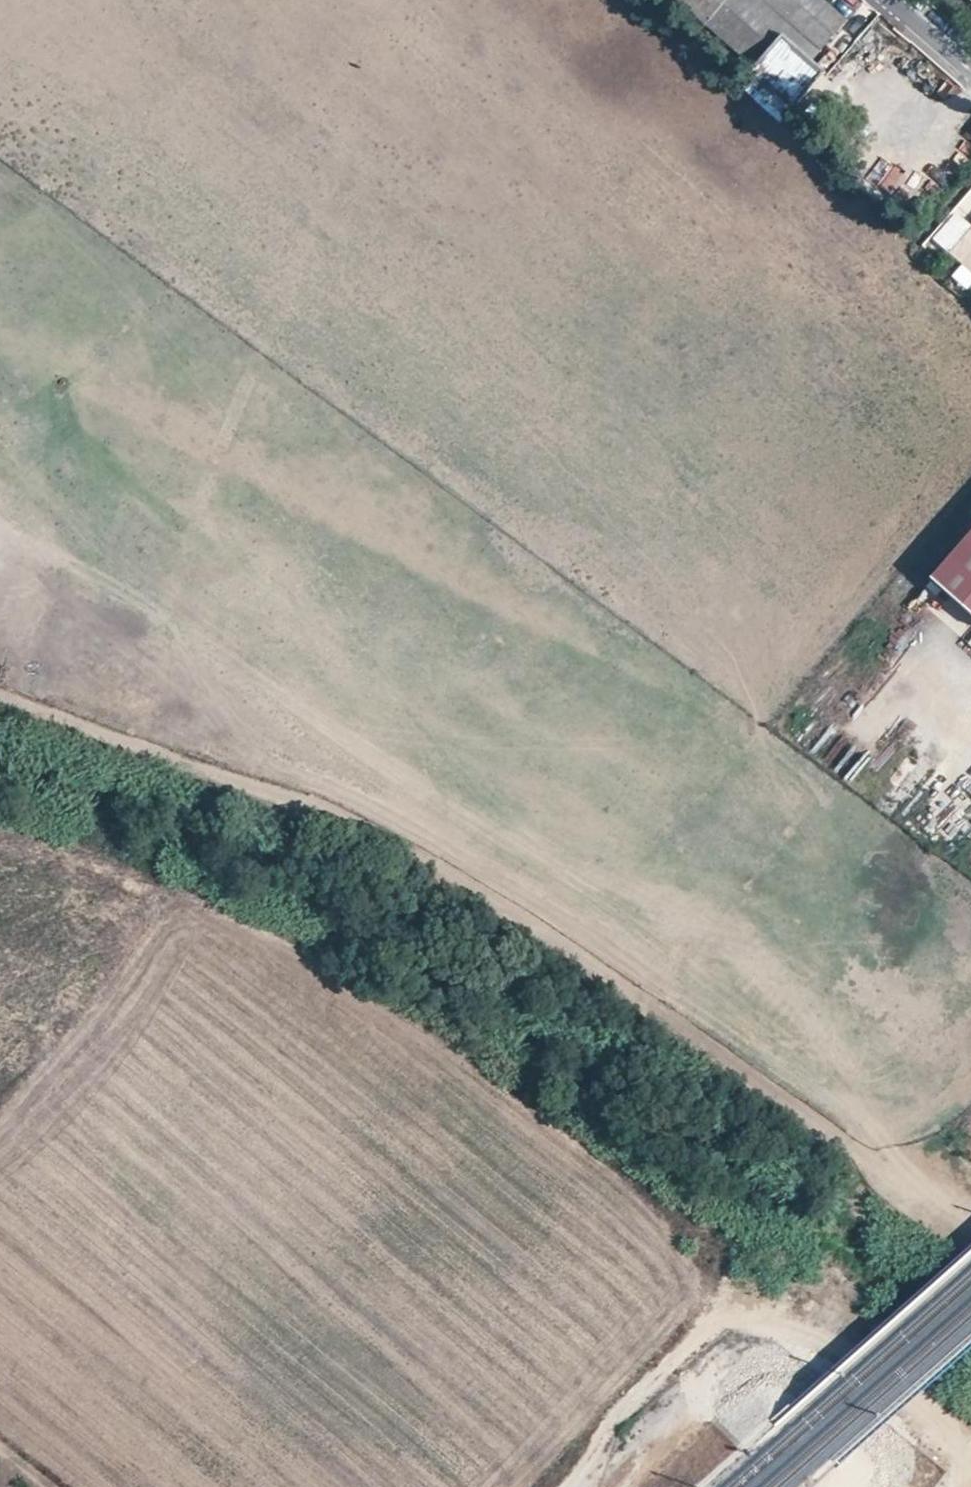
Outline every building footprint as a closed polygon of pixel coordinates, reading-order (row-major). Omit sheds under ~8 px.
[(824,0),(674,0),(799,107),(826,75),(816,64),(849,21),(824,0)] [(951,253),(970,271),(970,231),(951,253)] [(934,581),(970,615),(970,539),(934,581)] [(9,684),(21,656),(0,648),(0,681),(9,684)] [(907,753),(886,783),(896,790),(882,809),(896,819),(931,770),(907,753)]
